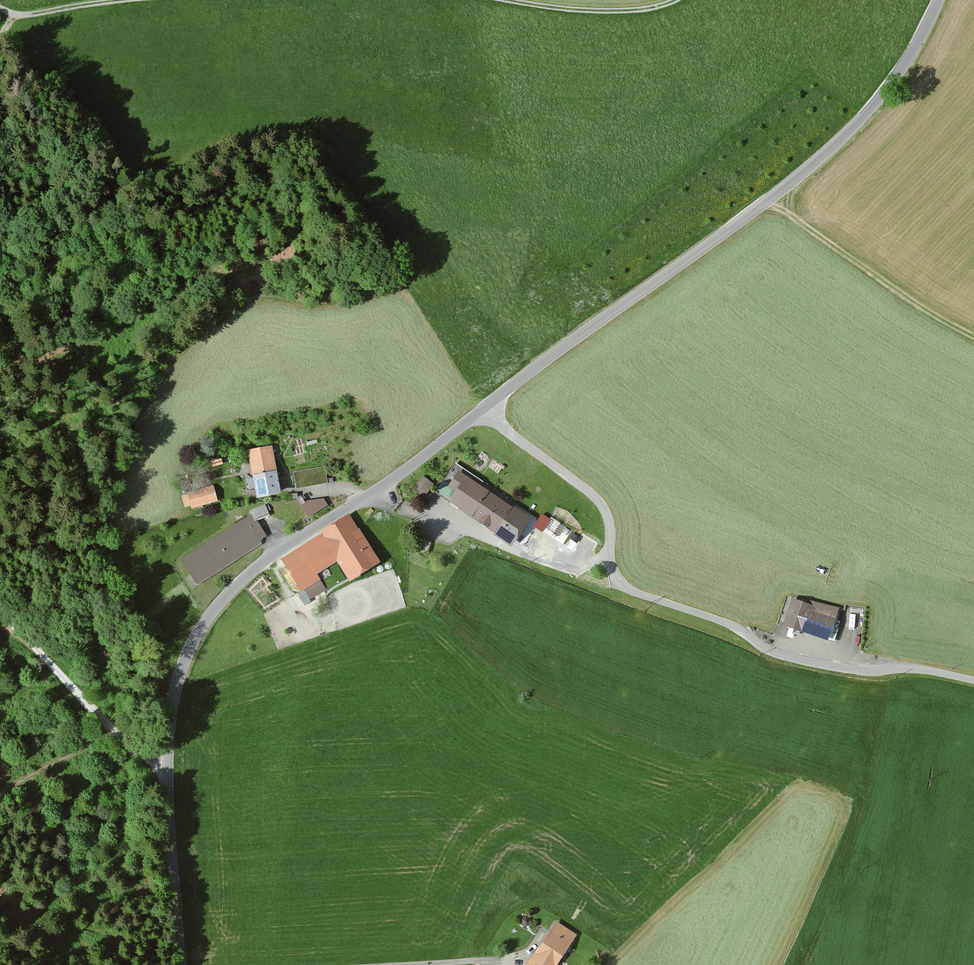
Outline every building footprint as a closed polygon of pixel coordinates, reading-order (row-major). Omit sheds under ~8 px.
[(269,449),(246,452),(253,497),(277,494),(269,449)] [(325,468),(293,474),(296,491),(328,485),(325,468)] [(495,538),(512,548),(531,518),(515,508),(514,509),(458,474),(448,490),(456,495),(449,505),(497,534),(495,538)] [(430,483),(419,477),(411,492),(422,498),(430,483)] [(187,508),(215,500),(211,486),(183,494),(187,508)] [(301,498),(297,501),(309,519),(328,506),(324,500),(307,502),(305,503),(301,498)] [(265,506),(250,511),(254,521),(269,516),(265,506)] [(542,514),(535,528),(544,533),(552,519),(542,514)] [(374,564),(347,516),(317,533),(320,537),(280,559),(298,592),(319,581),(316,575),(335,564),(344,580),(374,564)] [(264,538),(250,517),(184,561),(201,586),(262,545),(260,541),(264,538)] [(781,626),(827,641),(837,610),(806,600),(805,603),(789,599),(781,626)] [(555,920),(524,964),(555,964),(576,934),(555,920)]
